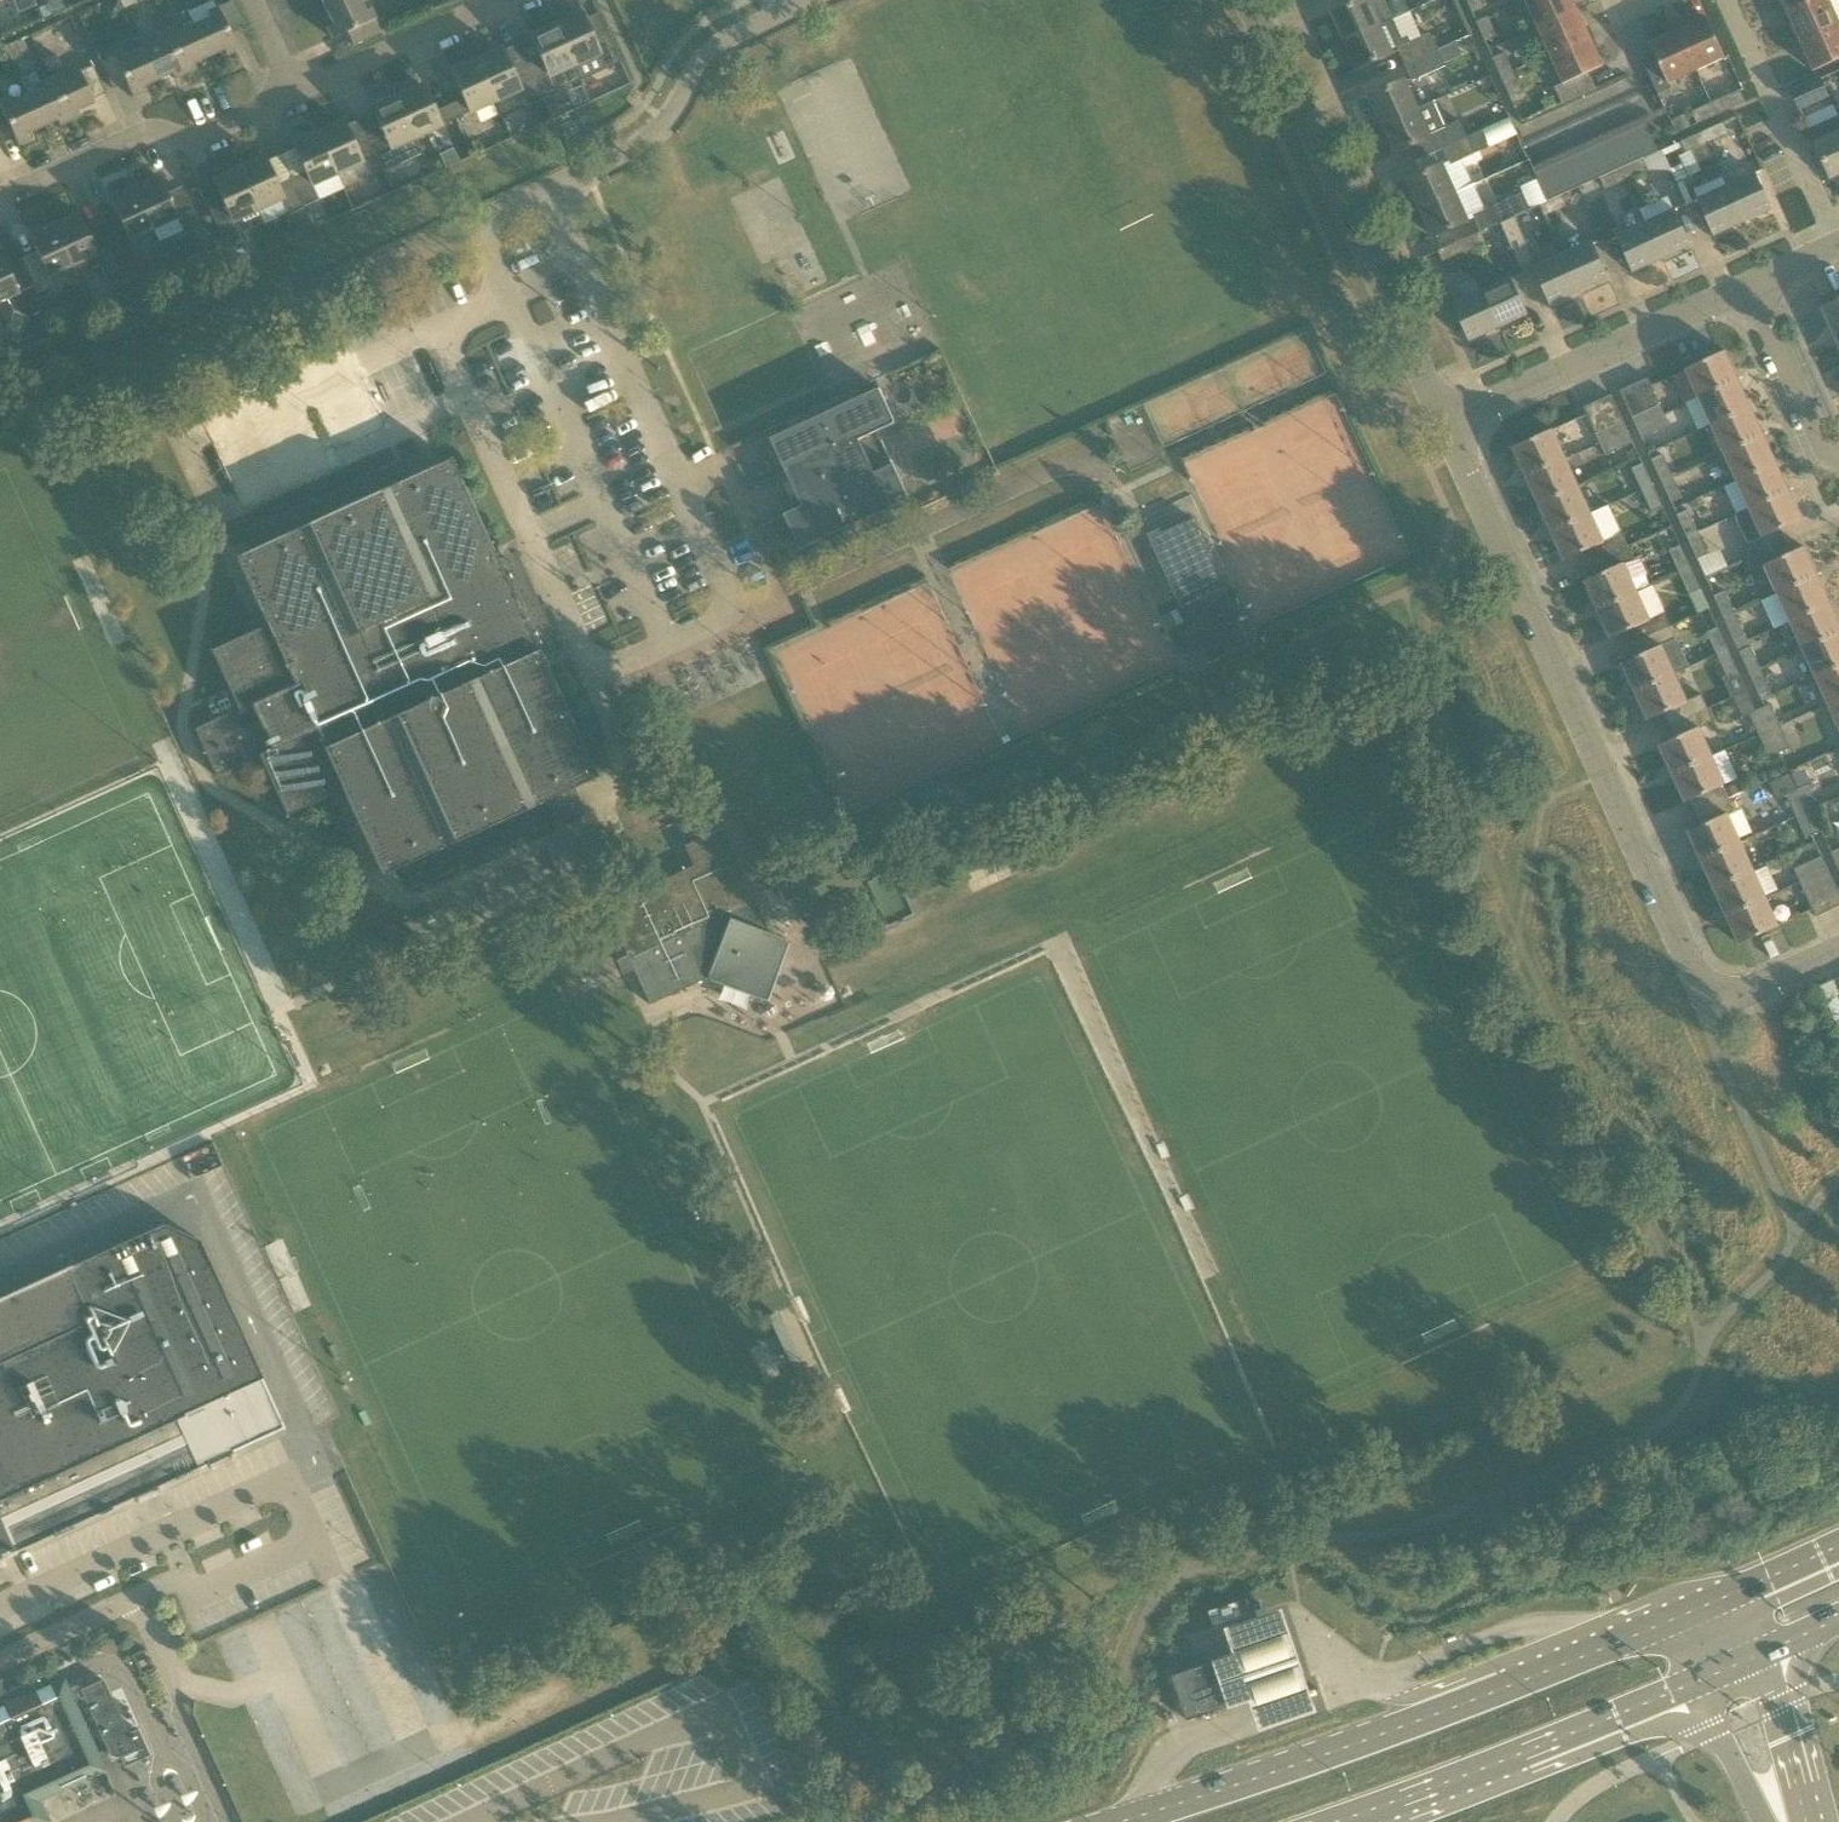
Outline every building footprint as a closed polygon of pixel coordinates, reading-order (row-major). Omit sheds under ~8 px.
[(17,9),(34,2),(33,0),(13,0),(17,9)] [(110,22),(126,15),(123,8),(119,0),(117,0),(103,6),(110,22)] [(325,10),(347,0),(321,0),(325,10)] [(325,10),(332,25),(326,27),(331,38),(346,32),(352,45),(380,32),(369,8),(364,11),(359,0),(347,0),(325,10)] [(1333,12),(1346,41),(1393,20),(1385,1),(1386,0),(1358,0),(1333,12)] [(1481,0),(1467,0),(1473,13),(1485,8),(1481,0)] [(1538,28),(1578,9),(1574,0),(1526,0),(1538,28)] [(1821,0),(1782,0),(1788,15),(1821,0)] [(1801,43),(1838,26),(1838,0),(1821,0),(1788,15),(1801,43)] [(230,1),(207,12),(210,18),(194,25),(208,56),(223,49),(226,55),(237,50),(230,35),(243,29),(230,1)] [(48,4),(38,8),(43,19),(53,15),(48,4)] [(1551,56),(1591,38),(1578,9),(1538,28),(1551,56)] [(580,13),(555,24),(573,65),(597,54),(604,70),(620,63),(607,33),(592,40),(580,13)] [(1477,22),(1486,41),(1497,36),(1489,17),(1477,22)] [(1679,31),(1697,71),(1726,58),(1707,18),(1679,31)] [(1359,70),(1393,54),(1399,51),(1405,65),(1439,49),(1431,32),(1410,41),(1408,36),(1402,39),(1393,20),(1346,41),(1359,70)] [(528,69),(541,99),(557,91),(550,76),(573,65),(555,24),(530,36),(542,62),(528,69)] [(208,56),(194,25),(178,33),(176,27),(165,31),(185,74),(195,69),(193,63),(208,56)] [(1801,43),(1814,71),(1838,60),(1838,26),(1801,43)] [(185,74),(165,31),(155,36),(158,42),(142,49),(156,80),(171,73),(174,79),(185,74)] [(1658,60),(1645,65),(1658,95),(1671,89),(1669,83),(1697,71),(1679,31),(1650,44),(1658,60)] [(1551,56),(1541,61),(1546,72),(1542,74),(1549,89),(1556,87),(1563,103),(1596,88),(1589,73),(1604,66),(1591,38),(1551,56)] [(1457,41),(1439,49),(1445,63),(1463,55),(1457,41)] [(16,42),(5,47),(12,61),(22,56),(16,42)] [(124,50),(100,61),(112,89),(126,82),(132,97),(144,92),(141,86),(156,80),(142,49),(126,56),(124,50)] [(501,49),(476,60),(494,101),(518,90),(525,106),(541,99),(528,69),(513,76),(501,49)] [(1439,49),(1405,65),(1413,81),(1446,66),(1445,63),(1439,49)] [(1494,58),(1503,78),(1514,73),(1505,53),(1494,58)] [(494,101),(476,60),(451,72),(463,98),(448,105),(455,119),(494,101)] [(61,73),(51,78),(70,121),(80,116),(78,110),(94,103),(92,99),(105,93),(92,66),(64,79),(61,73)] [(20,79),(27,96),(41,127),(56,120),(59,126),(70,121),(51,78),(41,82),(36,72),(20,79)] [(1514,73),(1503,78),(1511,96),(1522,91),(1514,73)] [(1821,78),(1814,82),(1792,92),(1800,109),(1829,95),(1821,78)] [(1418,110),(1405,80),(1371,95),(1384,125),(1418,110)] [(422,85),(397,97),(415,137),(455,119),(448,105),(434,112),(422,85)] [(1740,90),(1718,100),(1712,103),(1717,115),(1746,102),(1740,90)] [(11,129),(17,144),(29,139),(26,133),(41,127),(27,96),(12,103),(9,97),(0,101),(0,134),(11,129)] [(415,137),(397,97),(372,108),(384,135),(369,141),(375,154),(383,171),(399,164),(392,148),(415,137)] [(1418,110),(1384,125),(1397,153),(1426,140),(1432,153),(1444,148),(1468,137),(1460,121),(1445,127),(1434,103),(1418,110)] [(1698,124),(1717,115),(1712,103),(1692,112),(1698,124)] [(1672,121),(1677,133),(1692,126),(1686,114),(1672,121)] [(1838,116),(1809,129),(1816,144),(1831,178),(1838,174),(1838,119),(1838,116)] [(342,121),(317,133),(336,173),(360,162),(359,161),(375,154),(369,141),(355,148),(342,121)] [(1724,122),(1702,132),(1707,143),(1729,133),(1724,122)] [(1660,152),(1647,123),(1633,129),(1646,158),(1660,152)] [(1646,158),(1633,129),(1619,136),(1632,165),(1646,158)] [(1468,137),(1444,148),(1451,164),(1490,147),(1483,131),(1468,137)] [(1724,180),(1707,143),(1702,132),(1663,150),(1665,155),(1684,146),(1695,171),(1700,169),(1709,187),(1724,180)] [(311,185),(336,173),(317,133),(293,144),(305,171),(290,178),(296,191),(311,185)] [(1632,165),(1619,136),(1605,142),(1618,171),(1622,169),(1632,165)] [(1618,171),(1605,142),(1592,148),(1605,177),(1618,171)] [(453,147),(439,154),(445,167),(459,161),(453,147)] [(1605,177),(1592,148),(1578,154),(1591,183),(1605,177)] [(1591,183),(1578,154),(1564,160),(1577,190),(1580,188),(1591,183)] [(263,158),(238,169),(257,209),(280,199),(287,215),(304,207),(296,191),(290,178),(275,184),(263,158)] [(1645,159),(1632,165),(1622,169),(1627,180),(1650,170),(1645,159)] [(1577,190),(1564,160),(1550,167),(1563,196),(1577,190)] [(1456,193),(1443,164),(1409,179),(1422,208),(1456,193)] [(1549,202),(1562,196),(1563,196),(1550,167),(1536,173),(1549,201),(1549,202)] [(263,222),(257,209),(238,169),(213,180),(221,197),(206,204),(223,241),(263,222)] [(1602,178),(1607,189),(1627,180),(1622,169),(1618,171),(1605,177),(1602,178)] [(1756,173),(1727,186),(1743,222),(1773,209),(1756,173)] [(158,177),(135,187),(153,228),(176,218),(181,228),(197,220),(184,192),(169,199),(158,177)] [(311,185),(296,191),(304,207),(318,200),(311,185)] [(1519,214),(1531,209),(1523,193),(1485,210),(1474,185),(1456,193),(1422,208),(1435,237),(1475,219),(1481,232),(1500,223),(1501,223),(1516,216),(1519,215),(1519,214)] [(1714,236),(1743,222),(1727,186),(1698,199),(1714,236)] [(128,239),(153,228),(135,187),(109,199),(120,221),(104,229),(122,268),(138,260),(128,239)] [(1549,202),(1549,201),(1541,205),(1546,216),(1567,206),(1562,196),(1549,202)] [(1692,246),(1676,210),(1646,223),(1663,259),(1692,246)] [(88,236),(85,229),(78,213),(54,224),(72,265),(84,260),(88,269),(100,264),(112,290),(129,282),(122,268),(104,229),(88,236)] [(1521,267),(1536,260),(1516,216),(1501,223),(1521,267)] [(1646,223),(1617,237),(1633,272),(1663,259),(1646,223)] [(39,258),(23,265),(35,293),(52,286),(48,276),(72,265),(54,224),(29,235),(39,258)] [(1486,243),(1481,232),(1461,241),(1460,241),(1465,252),(1486,243)] [(208,244),(214,256),(227,251),(221,238),(208,244)] [(1444,262),(1463,253),(1465,252),(1460,241),(1439,251),(1444,262)] [(1609,278),(1593,242),(1564,255),(1580,291),(1609,278)] [(1580,291),(1564,255),(1534,269),(1550,305),(1580,291)] [(35,293),(23,265),(20,259),(6,265),(3,258),(0,259),(0,302),(8,299),(13,310),(28,316),(43,309),(35,293)] [(1512,278),(1511,278),(1498,284),(1483,291),(1499,328),(1528,315),(1512,278)] [(129,282),(112,290),(117,301),(122,299),(134,294),(129,282)] [(1499,328),(1483,291),(1453,305),(1470,341),(1499,328)] [(1822,307),(1835,335),(1838,333),(1838,299),(1822,307)] [(1699,397),(1738,379),(1726,351),(1686,369),(1687,370),(1699,397)] [(1648,378),(1635,384),(1647,411),(1661,405),(1654,389),(1652,385),(1648,378)] [(1738,379),(1699,397),(1712,425),(1751,407),(1738,379)] [(1635,384),(1621,391),(1633,417),(1647,411),(1635,384)] [(801,549),(910,498),(879,431),(896,423),(880,388),(772,438),(802,506),(785,514),(801,549)] [(1612,395),(1598,401),(1610,428),(1624,421),(1612,395)] [(1598,401),(1584,407),(1587,414),(1596,434),(1610,428),(1598,401)] [(1647,411),(1633,417),(1638,428),(1665,415),(1662,407),(1661,405),(1647,411)] [(1764,435),(1751,407),(1712,425),(1724,453),(1764,435)] [(1665,415),(1638,428),(1642,438),(1670,425),(1665,415)] [(1610,428),(1596,434),(1601,444),(1629,432),(1624,421),(1610,428)] [(1526,476),(1565,458),(1553,430),(1513,448),(1526,476)] [(1629,432),(1601,444),(1606,455),(1634,442),(1629,432)] [(1724,453),(1725,454),(1737,481),(1777,463),(1764,435),(1724,453)] [(1663,481),(1673,476),(1663,455),(1653,460),(1663,481)] [(1526,476),(1539,504),(1578,486),(1565,458),(1526,476)] [(286,815),(331,795),(342,790),(381,875),(403,865),(413,887),(583,809),(573,787),(595,777),(541,658),(559,650),(514,552),(496,560),(450,459),(410,477),(402,459),(267,521),(275,539),(236,557),(266,625),(211,650),(238,709),(194,729),(216,776),(259,756),(286,815)] [(1777,463),(1737,481),(1750,509),(1790,491),(1777,463)] [(1653,485),(1643,464),(1633,469),(1643,490),(1653,485)] [(1663,481),(1673,503),(1683,498),(1673,476),(1663,481)] [(1653,485),(1643,490),(1653,511),(1663,507),(1653,485)] [(1578,486),(1539,504),(1552,532),(1591,514),(1578,486)] [(1762,537),(1781,529),(1802,519),(1790,491),(1750,509),(1736,516),(1746,539),(1761,533),(1762,537)] [(1679,515),(1689,537),(1699,532),(1689,510),(1679,515)] [(1585,551),(1591,563),(1628,546),(1622,532),(1603,540),(1591,514),(1552,532),(1565,560),(1585,551)] [(1194,519),(1157,535),(1195,617),(1188,621),(1177,626),(1189,652),(1200,647),(1202,646),(1210,663),(1250,645),(1242,628),(1243,627),(1194,519)] [(1699,533),(1699,532),(1689,537),(1697,554),(1721,543),(1714,526),(1699,533)] [(1635,561),(1628,546),(1591,563),(1597,576),(1585,581),(1598,610),(1638,591),(1626,565),(1635,561)] [(1670,551),(1680,572),(1690,568),(1680,547),(1670,551)] [(1804,547),(1765,565),(1778,593),(1817,575),(1804,547)] [(1700,589),(1690,568),(1680,572),(1690,594),(1700,589)] [(1830,603),(1817,575),(1778,593),(1791,621),(1830,603)] [(1627,631),(1632,643),(1670,626),(1665,614),(1651,621),(1638,591),(1598,610),(1611,638),(1627,631)] [(1724,617),(1735,612),(1725,591),(1715,596),(1724,617)] [(1791,621),(1803,649),(1838,632),(1838,622),(1830,603),(1791,621)] [(1728,649),(1709,609),(1699,613),(1692,617),(1701,635),(1707,632),(1717,654),(1728,649)] [(1745,635),(1735,612),(1724,617),(1735,640),(1745,635)] [(1675,673),(1676,674),(1689,668),(1670,626),(1632,643),(1638,656),(1622,663),(1635,692),(1675,673)] [(1803,649),(1816,677),(1838,666),(1838,632),(1803,649)] [(1740,651),(1750,673),(1760,668),(1750,646),(1740,651)] [(1728,676),(1723,678),(1732,697),(1734,696),(1747,690),(1728,649),(1717,654),(1728,676)] [(1816,677),(1829,705),(1838,700),(1838,666),(1816,677)] [(1760,668),(1750,673),(1760,695),(1770,690),(1760,668)] [(1664,713),(1670,725),(1708,708),(1703,696),(1689,702),(1676,674),(1675,673),(1635,692),(1648,720),(1664,713)] [(1759,734),(1770,729),(1760,709),(1757,710),(1747,690),(1734,696),(1744,717),(1750,714),(1759,734)] [(1829,705),(1838,727),(1838,700),(1829,705)] [(1760,709),(1770,729),(1781,724),(1771,704),(1760,709)] [(1660,745),(1673,774),(1712,756),(1700,727),(1714,721),(1708,708),(1670,725),(1676,738),(1660,745)] [(1791,746),(1781,724),(1770,729),(1780,752),(1791,746)] [(1770,729),(1759,734),(1770,757),(1780,752),(1770,729)] [(1712,756),(1673,774),(1686,802),(1725,784),(1712,756)] [(1770,782),(1777,799),(1786,794),(1796,816),(1807,811),(1791,776),(1790,773),(1770,782)] [(1809,784),(1806,785),(1797,789),(1807,811),(1808,811),(1819,806),(1809,784)] [(1808,811),(1818,833),(1829,828),(1819,806),(1808,811)] [(1807,811),(1796,816),(1806,838),(1818,833),(1808,811),(1807,811)] [(1701,859),(1740,842),(1728,813),(1688,831),(1701,859)] [(721,828),(712,833),(684,846),(693,866),(605,906),(627,955),(616,960),(623,976),(634,971),(650,1005),(719,973),(723,982),(751,993),(770,984),(780,956),(721,828)] [(999,829),(988,833),(999,859),(1009,855),(999,829)] [(572,838),(546,850),(558,876),(559,878),(585,866),(584,864),(572,838)] [(1740,842),(1701,859),(1714,888),(1753,870),(1740,842)] [(1829,869),(1822,856),(1795,868),(1798,876),(1771,889),(1773,894),(1801,881),(1801,882),(1829,869)] [(1834,881),(1829,869),(1801,882),(1806,894),(1820,888),(1834,881)] [(1753,870),(1714,888),(1727,916),(1766,898),(1753,870)] [(1834,881),(1820,888),(1830,910),(1838,906),(1838,892),(1834,881)] [(779,891),(784,902),(793,897),(788,887),(779,891)] [(1806,894),(1813,910),(1816,917),(1830,910),(1820,888),(1806,894)] [(1766,898),(1727,916),(1740,944),(1779,926),(1766,898)] [(177,1479),(285,1429),(198,1240),(162,1224),(0,1298),(0,1568),(6,1565),(3,1558),(125,1502),(161,1487),(177,1479)] [(1212,1610),(1218,1625),(1241,1615),(1234,1601),(1212,1610)] [(1211,1656),(1227,1703),(1247,1696),(1258,1726),(1317,1707),(1281,1603),(1224,1623),(1233,1649),(1211,1656)] [(1172,1676),(1187,1720),(1232,1705),(1217,1661),(1172,1676)] [(348,1685),(364,1722),(337,1735),(350,1761),(396,1741),(366,1677),(348,1685)] [(119,1753),(124,1765),(149,1753),(137,1727),(127,1732),(103,1679),(82,1689),(81,1688),(76,1686),(54,1696),(53,1693),(40,1698),(42,1701),(7,1717),(4,1712),(0,1714),(0,1809),(27,1796),(94,1764),(86,1746),(93,1743),(74,1700),(84,1696),(103,1739),(109,1752),(115,1755),(119,1753)]
